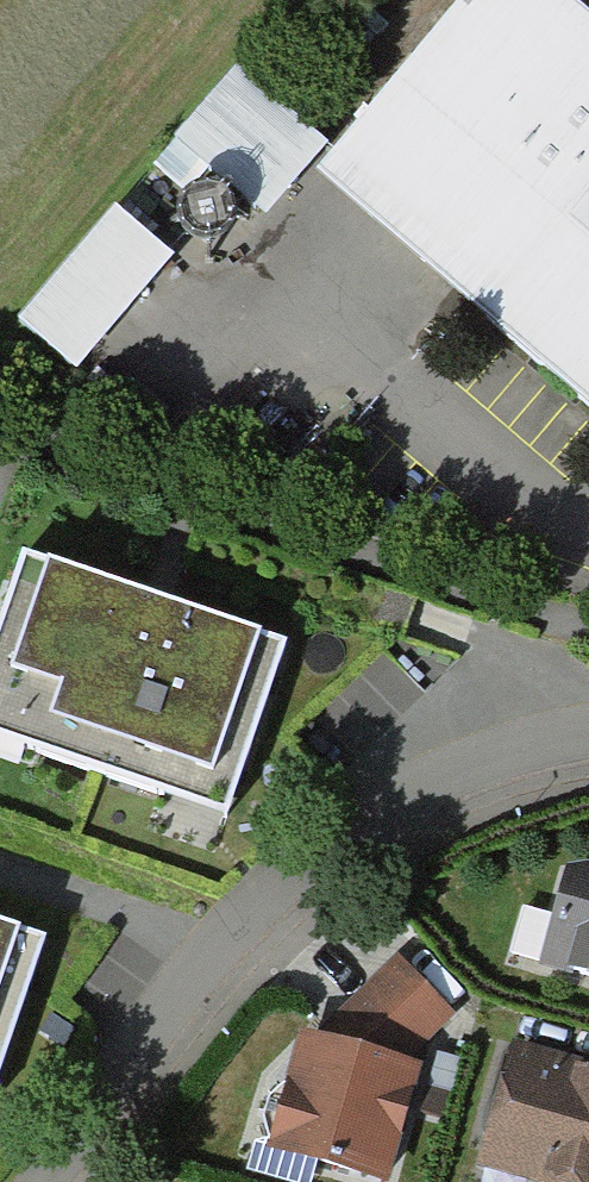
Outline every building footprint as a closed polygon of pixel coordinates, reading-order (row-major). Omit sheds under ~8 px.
[(464,302),(588,409),(588,17),(569,0),(464,0),(314,173),(464,302)] [(327,147),(235,70),(152,167),(186,196),(205,173),(264,222),(327,147)] [(228,203),(221,198),(212,195),(203,195),(194,198),(187,204),(182,211),(180,220),(181,229),(185,237),(191,244),(199,248),(208,250),(217,248),(225,244),(231,237),(235,229),(235,220),(233,211),(228,203)] [(17,324),(74,371),(170,257),(113,209),(17,324)] [(20,557),(0,618),(0,767),(228,842),(293,647),(20,557)] [(533,970),(588,986),(588,876),(567,882),(533,970)] [(47,931),(0,918),(0,1066),(47,931)] [(271,1156),(364,1181),(390,1181),(422,1063),(462,1014),(402,960),(308,1035),(271,1156)] [(476,1169),(526,1181),(588,1181),(588,1073),(507,1051),(476,1169)]
